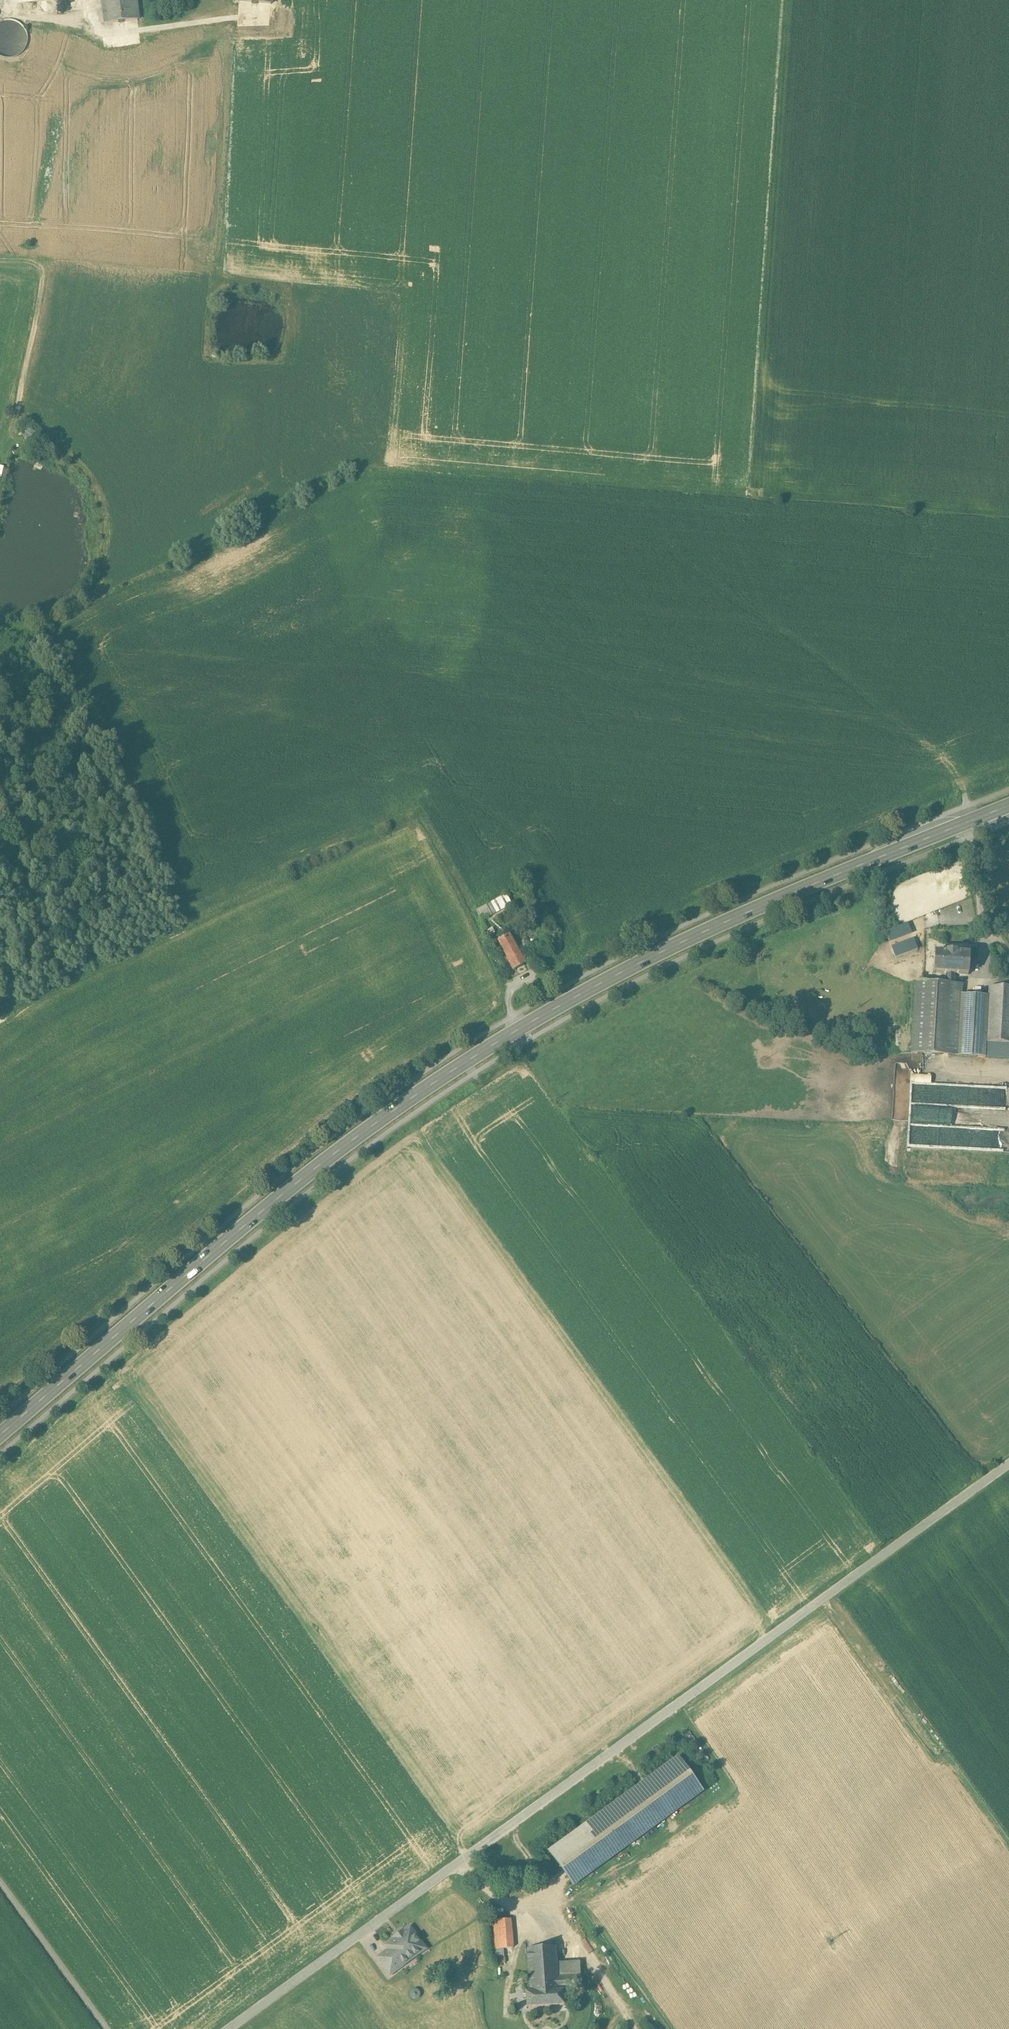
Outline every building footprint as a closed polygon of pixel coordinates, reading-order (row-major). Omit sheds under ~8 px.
[(106,24),(138,21),(136,0),(103,0),(106,24)] [(28,38),(27,30),(23,24),(16,20),(9,19),(2,20),(0,21),(0,55),(2,56),(9,57),(17,56),(23,51),(27,45),(28,38)] [(30,441),(36,433),(29,428),(23,436),(30,441)] [(491,903),(477,911),(482,921),(496,913),(491,903)] [(910,923),(886,929),(889,940),(913,934),(910,923)] [(509,937),(498,943),(513,970),(524,964),(509,937)] [(915,937),(892,945),(896,957),(919,948),(915,937)] [(956,952),(946,952),(946,953),(936,953),(935,953),(934,952),(934,954),(933,972),(933,973),(934,973),(947,974),(947,981),(942,981),(942,984),(954,985),(954,974),(967,975),(968,975),(968,974),(969,956),(969,954),(968,954),(956,954),(956,952)] [(999,979),(998,988),(1008,988),(1008,980),(999,979)] [(942,984),(915,983),(911,1054),(959,1057),(962,995),(963,985),(954,985),(942,984)] [(989,987),(988,997),(985,1043),(986,1043),(1008,1044),(1008,988),(998,988),(989,987)] [(988,997),(962,995),(959,1057),(985,1058),(986,1043),(985,1043),(988,997)] [(903,1033),(904,1023),(891,1023),(891,1033),(903,1033)] [(986,1043),(985,1058),(1008,1059),(1008,1044),(986,1043)] [(944,1107),(1007,1108),(1007,1087),(945,1086),(944,1107)] [(184,1267),(186,1271),(199,1261),(196,1258),(184,1267)] [(678,1759),(549,1852),(572,1884),(702,1791),(678,1759)] [(511,1919),(491,1920),(493,1948),(512,1946),(511,1919)] [(425,1949),(410,1928),(403,1933),(402,1932),(394,1938),(395,1939),(386,1946),(389,1950),(398,1963),(399,1962),(411,1953),(414,1957),(425,1949)] [(556,1948),(527,1950),(530,1992),(558,1990),(557,1963),(556,1948)] [(398,1963),(389,1950),(379,1958),(390,1974),(401,1966),(399,1962),(398,1963)] [(582,1988),(580,1962),(557,1963),(558,1990),(582,1988)] [(530,1992),(525,1993),(526,2007),(563,2004),(562,1990),(558,1990),(530,1992)]
